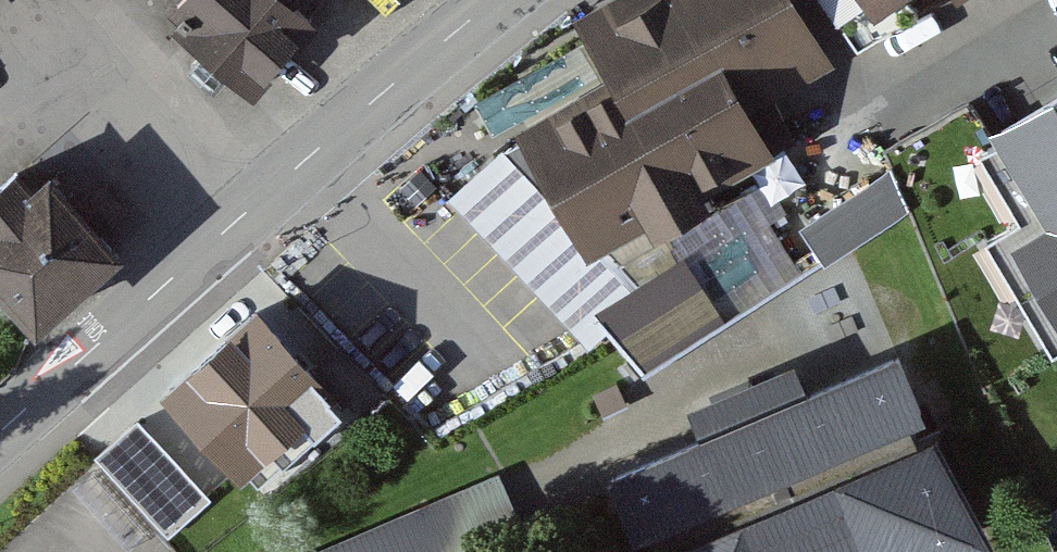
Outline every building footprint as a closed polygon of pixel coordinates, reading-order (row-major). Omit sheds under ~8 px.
[(188,6),(171,25),(253,97),(321,20),(301,2),(303,0),(181,0),(188,6)] [(800,0),(602,0),(575,14),(609,76),(519,125),(588,252),(648,220),(655,233),(709,204),(703,192),(809,135),(785,89),(834,63),(800,0)] [(858,58),(920,16),(909,0),(817,0),(858,58)] [(995,118),(1050,213),(1008,237),(1056,321),(1056,82),(995,118)] [(50,165),(34,180),(18,162),(0,177),(0,287),(35,327),(124,249),(50,165)] [(891,162),(802,225),(830,260),(910,206),(891,162)] [(684,254),(597,309),(644,365),(726,312),(684,254)] [(362,392),(278,300),(163,397),(253,493),(362,392)] [(902,346),(604,471),(638,551),(939,551),(982,534),(902,346)] [(325,551),(443,551),(521,519),(502,477),(325,551)]
